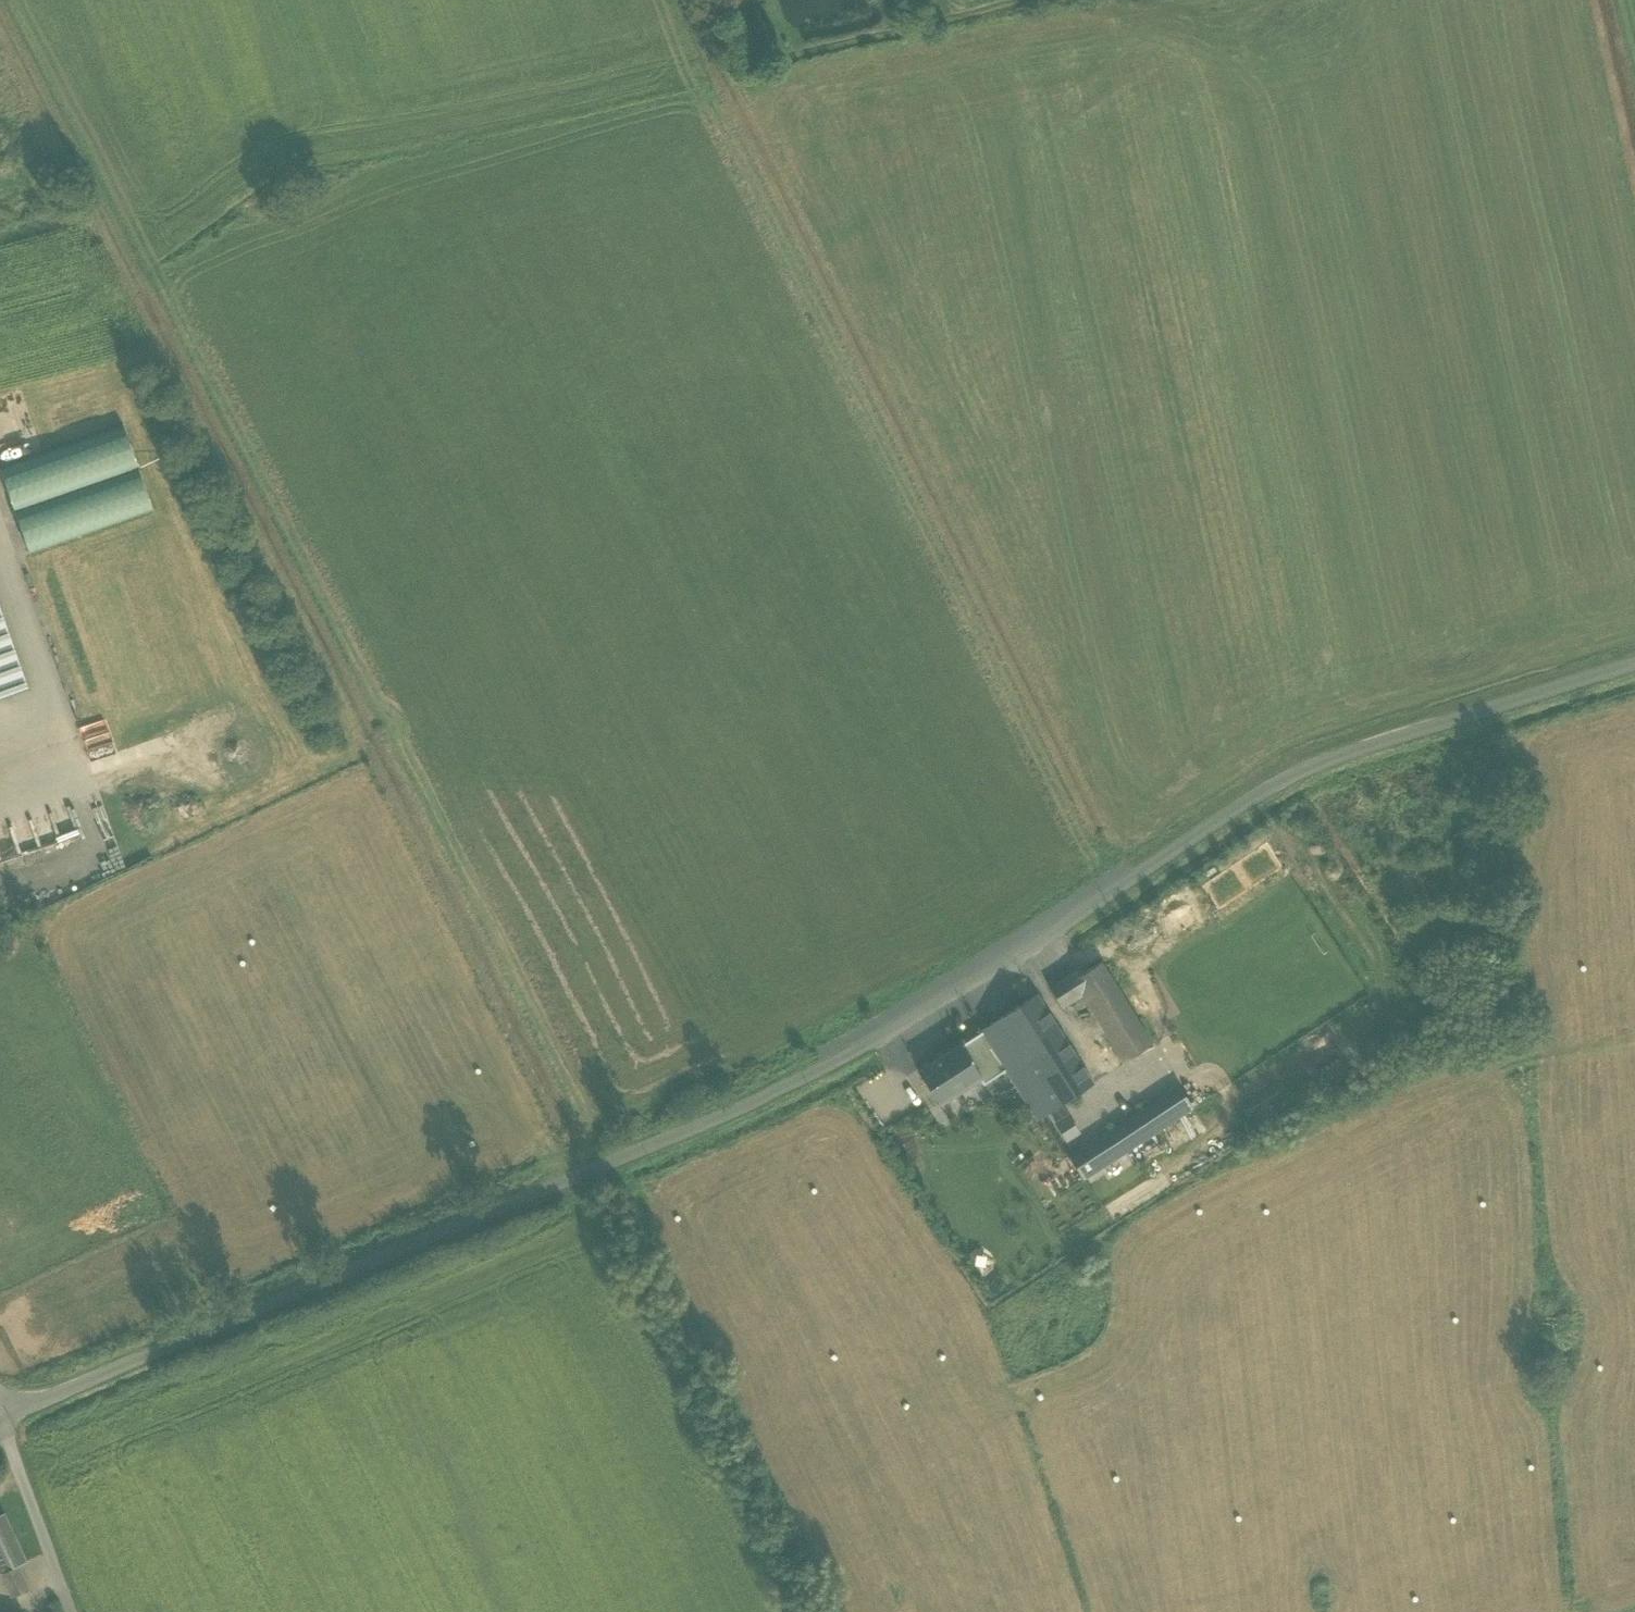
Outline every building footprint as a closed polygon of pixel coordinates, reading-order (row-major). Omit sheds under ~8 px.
[(0,467),(0,469),(29,553),(153,510),(123,424),(0,467)] [(30,687),(0,603),(0,698),(30,687)] [(1152,1044),(1099,963),(1072,981),(1081,995),(1080,996),(1123,1062),(1152,1044)] [(1068,975),(1047,988),(1060,1008),(1080,996),(1081,995),(1072,981),(1068,975)] [(1036,994),(981,1030),(982,1032),(1005,1071),(1037,1120),(1093,1083),(1036,994)] [(960,1045),(918,1071),(940,1105),(979,1079),(983,1085),(1005,1071),(982,1032),(960,1046),(960,1045)] [(1178,1086),(1083,1148),(1097,1170),(1192,1108),(1178,1086)] [(1070,1112),(1055,1121),(1067,1141),(1082,1132),(1070,1112)] [(1083,1148),(1069,1157),(1083,1179),(1097,1170),(1083,1148)] [(0,1515),(0,1570),(1,1572),(17,1565),(25,1561),(3,1514),(0,1515)] [(17,1565),(1,1572),(12,1596),(28,1589),(17,1565)]
